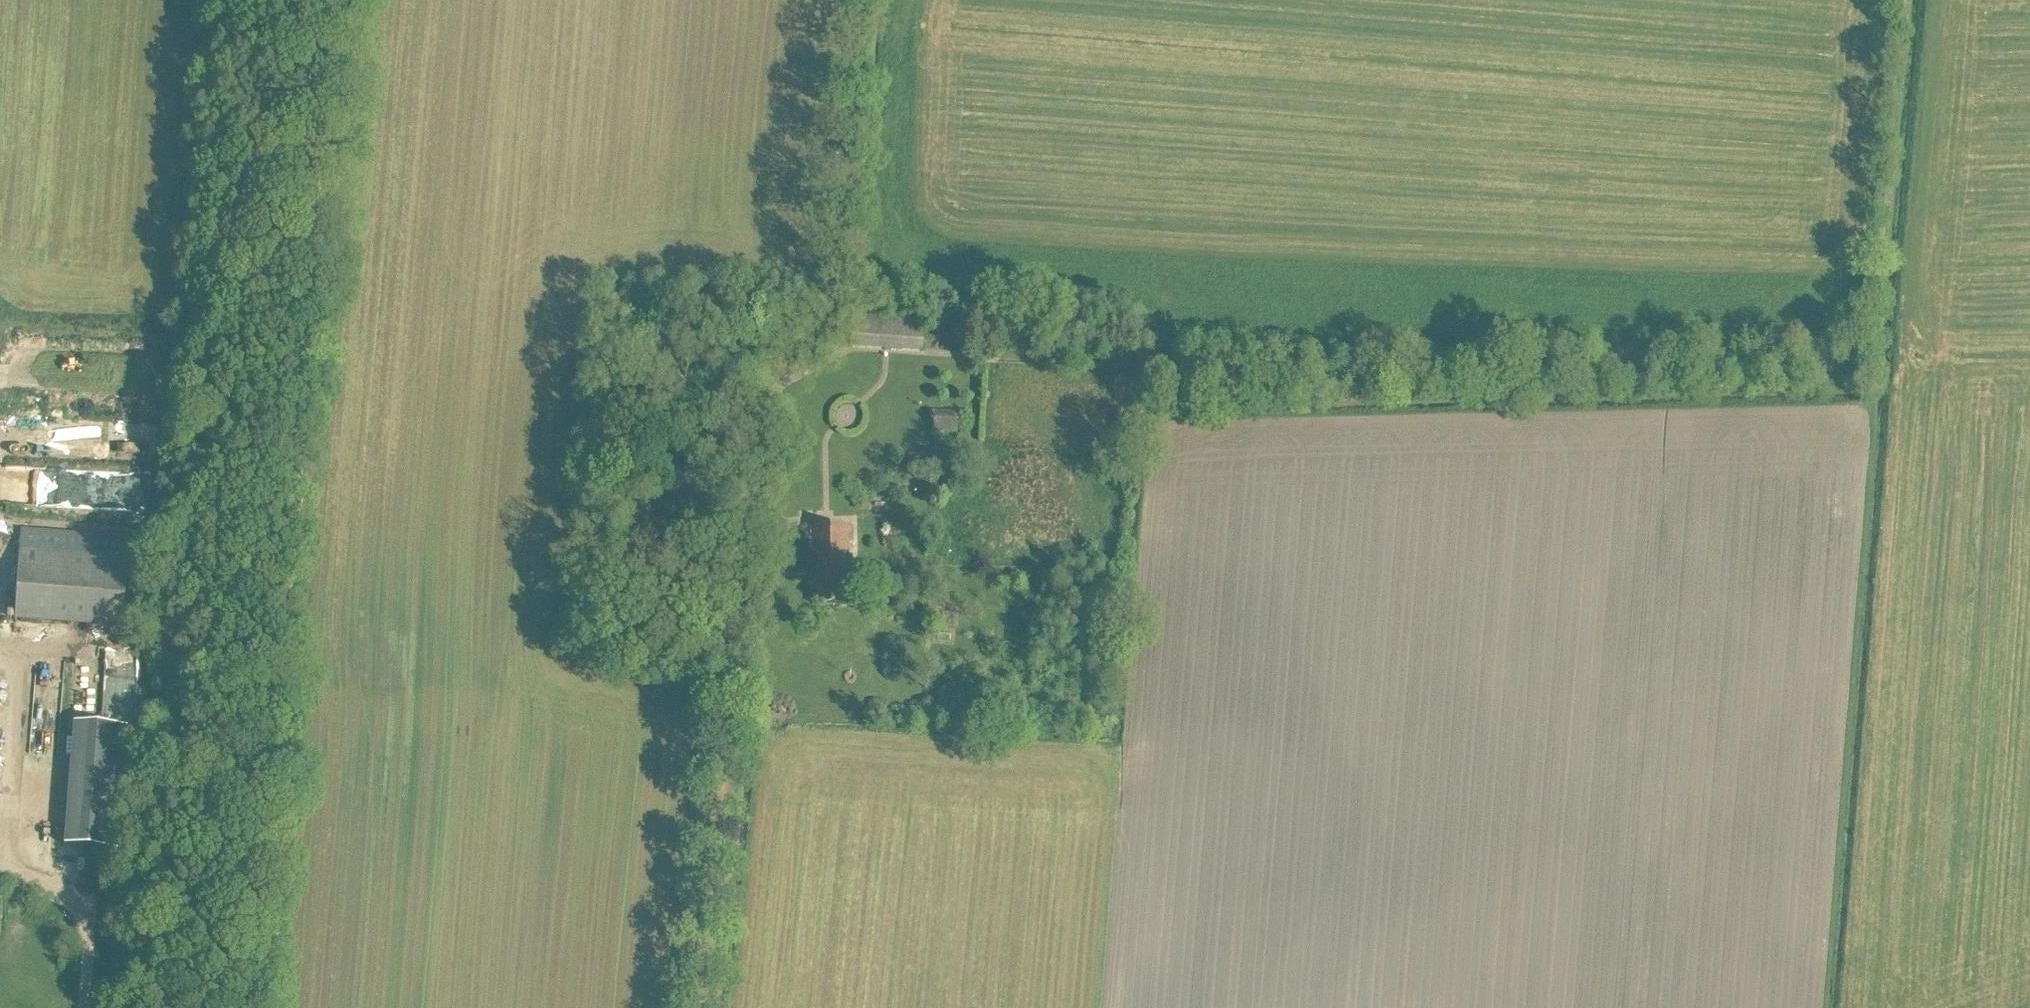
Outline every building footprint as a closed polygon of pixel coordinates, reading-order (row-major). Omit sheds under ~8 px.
[(850,350),(923,355),(926,319),(852,314),(850,350)] [(934,413),(933,434),(956,435),(958,414),(934,413)] [(18,504),(155,508),(157,471),(19,467),(18,504)] [(816,591),(816,608),(844,607),(843,591),(851,591),(851,567),(849,567),(849,561),(851,561),(850,529),(807,530),(808,569),(812,569),(812,579),(808,579),(808,591),(816,591)] [(14,622),(122,630),(127,558),(19,551),(14,622)] [(871,590),(872,599),(884,598),(884,590),(871,590)] [(73,724),(63,847),(117,852),(127,728),(73,724)]
